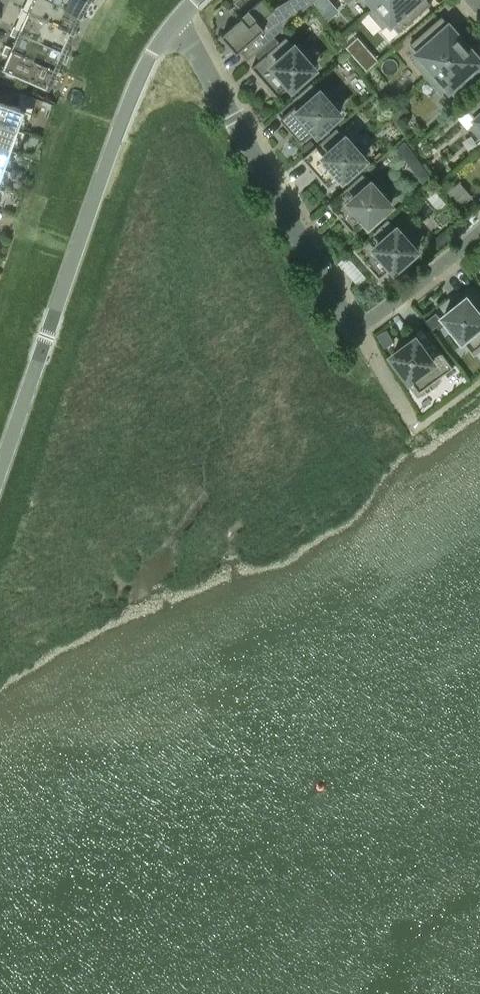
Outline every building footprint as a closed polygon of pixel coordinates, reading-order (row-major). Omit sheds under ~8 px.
[(29,9),(28,10),(72,29),(79,13),(56,0),(33,0),(29,9)] [(79,13),(86,0),(56,0),(79,13)] [(310,0),(285,0),(272,8),(265,0),(260,0),(221,35),(237,52),(239,50),(247,59),(312,2),(310,0)] [(375,5),(368,10),(382,26),(388,20),(391,23),(399,31),(431,3),(428,0),(380,0),(375,5)] [(28,10),(29,9),(22,6),(18,15),(25,18),(20,28),(64,47),(72,29),(28,10)] [(427,76),(465,43),(450,26),(451,26),(441,15),(409,43),(417,53),(416,53),(419,55),(412,61),(427,76)] [(17,37),(12,46),(12,47),(55,66),(64,47),(20,28),(14,25),(10,34),(17,37)] [(292,87),(314,67),(311,64),(313,62),(309,57),(304,51),(300,47),(298,49),(295,45),(294,46),(286,36),(252,66),(277,96),(290,84),(292,87)] [(465,43),(427,76),(441,92),(447,86),(449,89),(449,88),(457,97),(479,77),(479,59),(479,58),(479,59),(465,43)] [(47,86),(55,66),(12,47),(12,46),(6,44),(2,52),(8,55),(3,66),(47,86)] [(368,49),(357,59),(366,70),(378,60),(368,49)] [(5,72),(2,81),(12,86),(16,77),(5,72)] [(317,132),(339,113),(336,109),(338,108),(335,103),(330,97),(325,93),(323,94),(320,91),(311,81),(277,111),(303,141),(315,130),(317,132)] [(468,109),(475,118),(477,121),(471,126),(479,136),(479,98),(468,109)] [(18,128),(25,108),(0,99),(0,122),(18,128)] [(11,148),(18,128),(0,122),(0,143),(11,148)] [(343,178),(365,158),(362,155),(364,153),(360,148),(355,142),(350,138),(349,140),(346,136),(345,137),(337,127),(302,157),(328,186),(341,175),(343,178)] [(396,147),(403,156),(412,150),(405,141),(396,147)] [(11,148),(0,143),(0,165),(5,167),(11,148)] [(369,223),(390,204),(387,200),(389,199),(386,194),(381,188),(376,184),(374,185),(371,182),(362,172),(328,203),(354,232),(367,221),(369,223)] [(394,269),(416,249),(413,246),(415,244),(411,239),(406,233),(401,229),(400,231),(397,227),(396,228),(388,218),(353,248),(379,277),(392,266),(394,269)] [(443,230),(430,241),(437,249),(450,238),(443,230)] [(472,284),(460,294),(464,299),(443,316),(472,351),(473,353),(477,351),(479,349),(479,294),(472,284)] [(442,321),(435,312),(425,320),(432,328),(442,321)] [(439,377),(453,366),(422,324),(409,334),(413,339),(391,355),(409,378),(407,380),(418,395),(421,393),(428,389),(434,385),(437,382),(440,379),(439,377)] [(378,335),(384,346),(392,341),(386,330),(378,335)]
